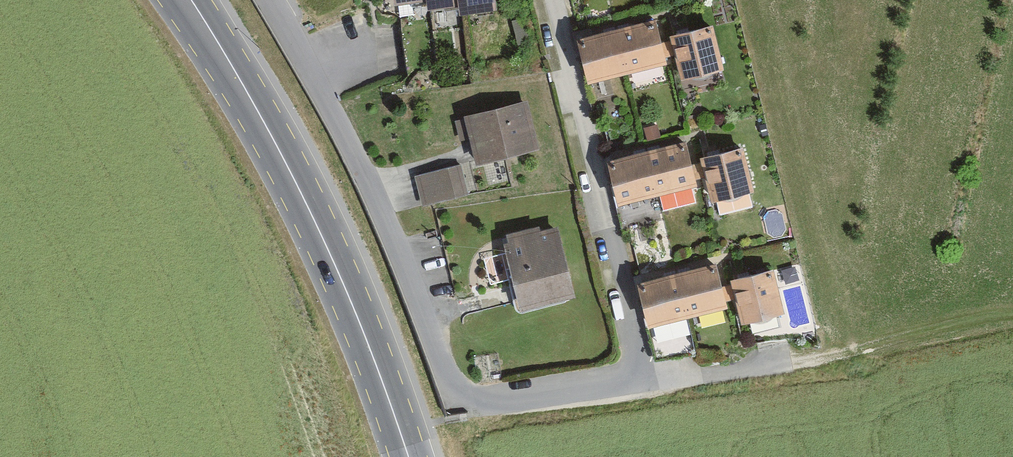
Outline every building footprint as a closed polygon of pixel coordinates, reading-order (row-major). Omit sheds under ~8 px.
[(493,7),(492,0),(461,0),(461,1),(463,11),(493,7)] [(654,24),(580,42),(589,80),(663,62),(654,24)] [(710,28),(672,36),(682,78),(719,70),(710,28)] [(527,103),(466,118),(478,162),(538,146),(527,103)] [(684,147),(610,164),(619,202),(693,185),(684,147)] [(742,151),(705,159),(714,201),(752,192),(742,151)] [(419,177),(426,204),(465,194),(459,167),(419,177)] [(555,232),(508,243),(522,306),(569,296),(555,232)] [(714,269),(640,287),(649,324),(723,307),(714,269)] [(769,272),(732,281),(741,323),(779,314),(769,272)]
